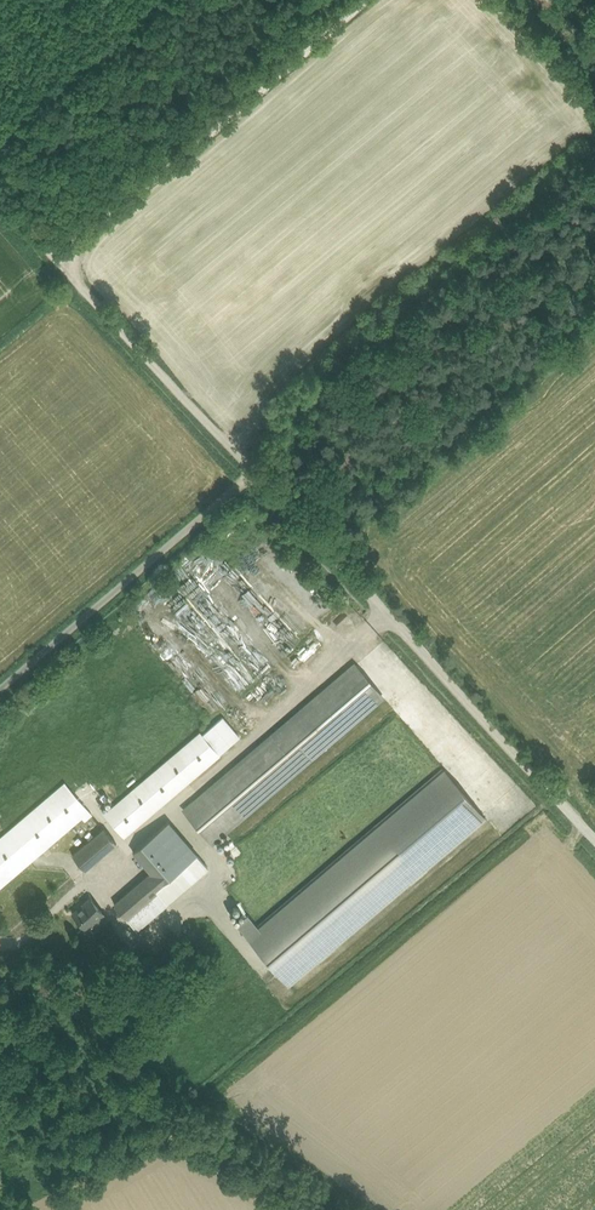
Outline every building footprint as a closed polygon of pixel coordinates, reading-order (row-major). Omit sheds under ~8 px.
[(317,638),(297,653),(305,664),(325,648),(317,638)] [(356,665),(185,811),(211,842),(382,696),(356,665)] [(222,713),(201,732),(219,755),(242,736),(222,713)] [(201,732),(105,814),(124,836),(219,755),(201,732)] [(444,774),(249,935),(288,982),(483,821),(444,774)] [(0,839),(0,886),(89,811),(65,783),(0,839)] [(197,854),(168,821),(157,831),(185,864),(197,854)] [(116,843),(104,828),(73,855),(85,869),(116,843)] [(185,864),(157,831),(133,852),(151,872),(161,884),(185,864)] [(151,872),(114,903),(127,918),(136,910),(144,918),(165,900),(156,889),(161,884),(151,872)] [(90,898),(73,913),(86,928),(103,912),(90,898)]
